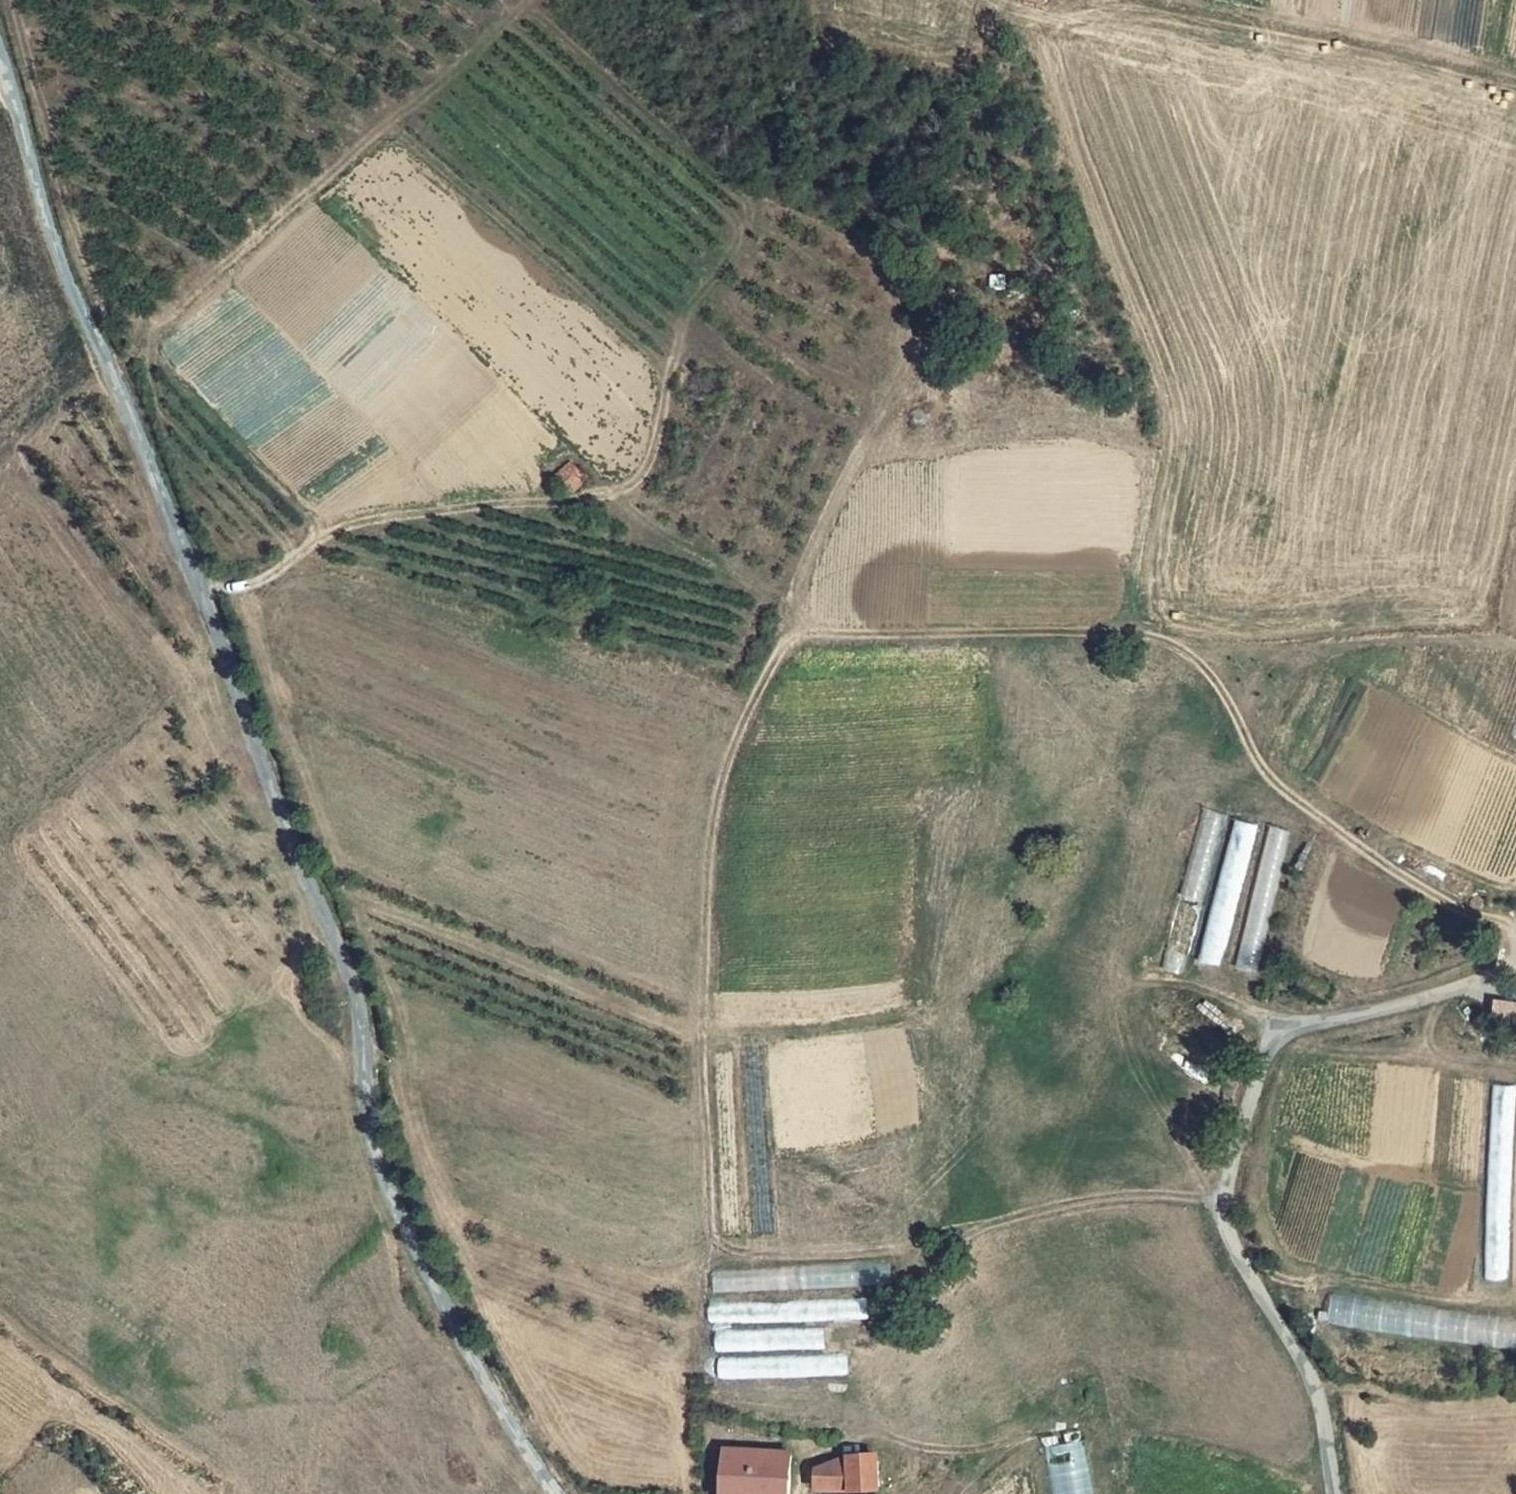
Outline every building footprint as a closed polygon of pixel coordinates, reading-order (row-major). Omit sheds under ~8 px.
[(583,486),(572,470),(555,484),(567,498),(583,486)] [(1203,808),(1165,970),(1187,975),(1225,814),(1203,808)] [(1230,818),(1201,961),(1225,966),(1254,822),(1230,818)] [(1268,824),(1237,967),(1260,972),(1290,828),(1268,824)] [(717,1329),(719,1379),(850,1375),(849,1351),(826,1352),(826,1326),(717,1329)] [(1052,1493),(1096,1493),(1089,1440),(1046,1445),(1052,1493)] [(862,1493),(874,1493),(870,1457),(837,1458),(838,1464),(841,1493),(862,1493)] [(807,1493),(841,1493),(838,1464),(811,1471),(807,1493)] [(750,1493),(794,1493),(787,1478),(750,1493)]
